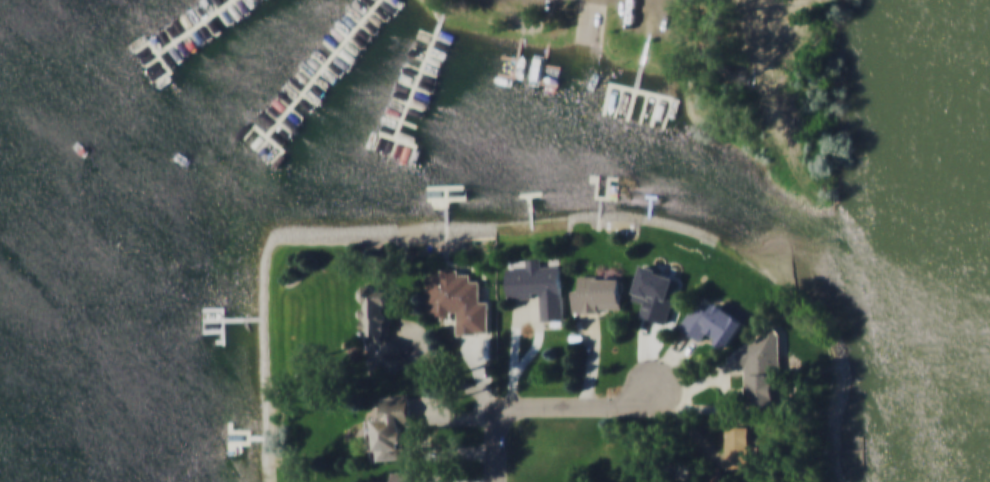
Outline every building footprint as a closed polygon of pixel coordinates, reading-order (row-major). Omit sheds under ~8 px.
[(507,266),(508,297),(541,296),(542,319),(564,319),(562,264),(507,266)] [(490,332),(490,300),(480,300),(480,279),(470,279),(470,268),(429,268),(429,313),(458,314),(458,332),(490,332)] [(574,311),(623,311),(623,274),(574,274),(574,311)] [(394,287),(362,287),(362,334),(374,334),(373,365),(393,365),(394,287)] [(728,346),(746,317),(719,299),(712,310),(697,300),(680,326),(702,341),(707,333),(728,346)] [(745,406),(780,405),(779,338),(744,338),(745,406)] [(404,458),(403,424),(412,424),(412,395),(382,395),(382,417),(370,418),(370,449),(376,448),(376,459),(404,458)] [(724,466),(748,466),(748,432),(724,432),(724,466)] [(416,470),(394,469),(394,481),(373,481),(416,481),(416,470)]
